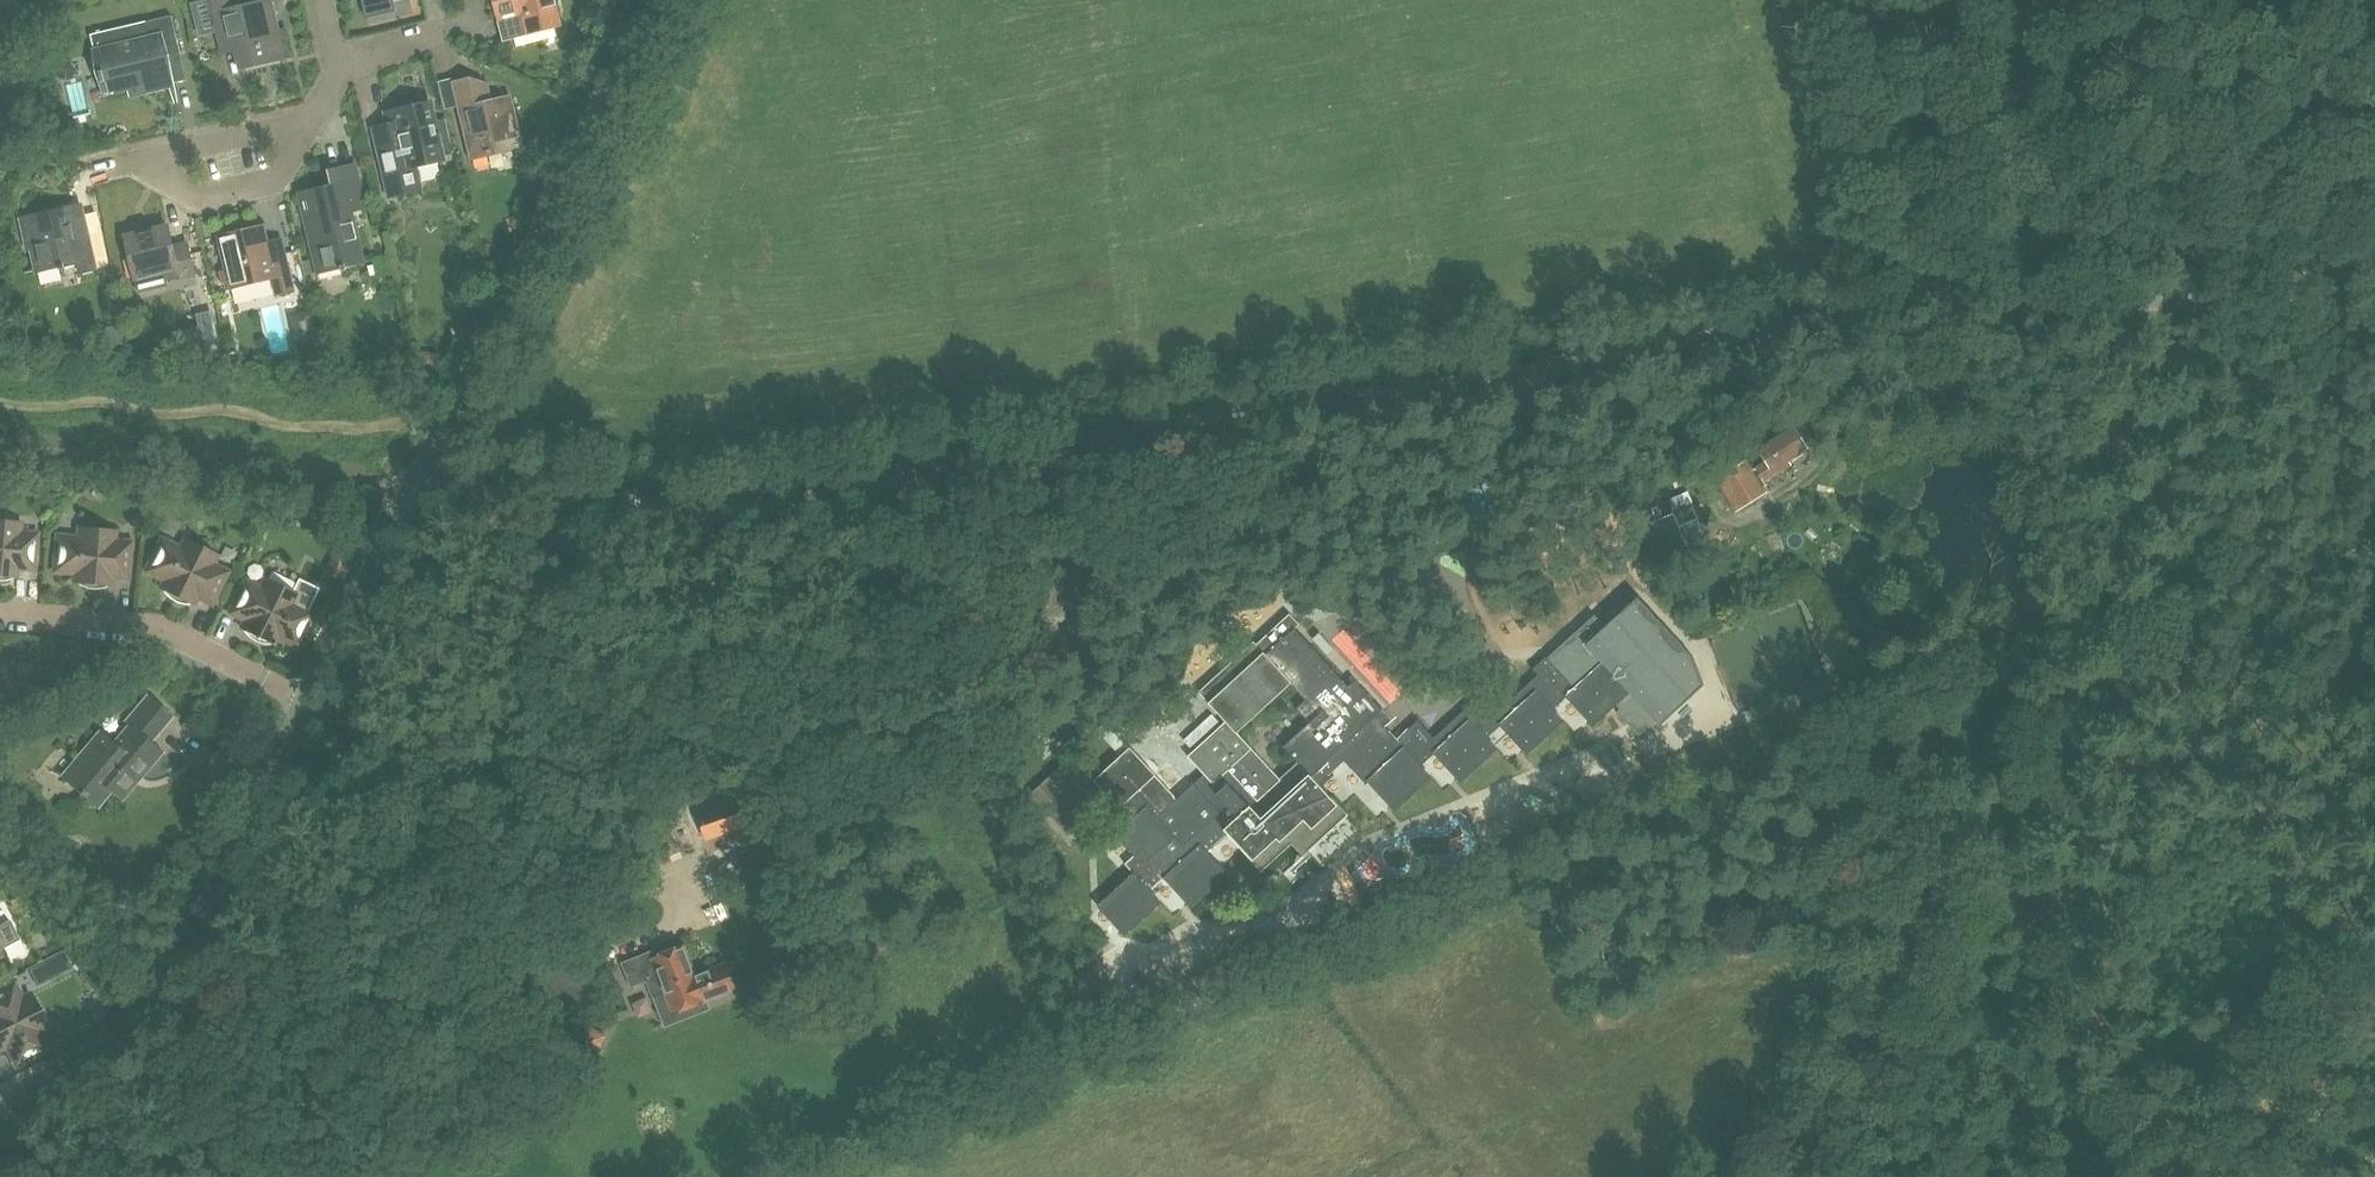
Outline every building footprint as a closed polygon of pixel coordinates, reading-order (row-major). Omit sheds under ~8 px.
[(294,56),(288,32),(280,33),(272,0),(232,9),(230,0),(210,0),(223,55),(235,52),(239,69),(294,56)] [(505,41),(563,26),(556,0),(495,0),(505,41)] [(173,14),(146,20),(92,32),(106,94),(149,84),(150,89),(175,83),(168,54),(182,51),(173,14)] [(474,80),(454,85),(471,159),(493,154),(492,152),(521,145),(510,98),(493,102),(494,106),(480,109),(474,80)] [(390,123),(375,126),(379,145),(391,196),(420,190),(415,166),(443,160),(442,157),(455,154),(447,118),(434,121),(430,103),(388,112),(390,123)] [(335,186),(300,194),(318,272),(364,261),(352,212),(366,209),(356,166),(332,172),(335,186)] [(67,208),(21,219),(28,249),(32,248),(38,270),(60,265),(61,268),(79,264),(81,271),(97,268),(84,216),(70,220),(67,208)] [(169,225),(127,235),(140,292),(168,285),(167,280),(179,278),(195,274),(188,243),(174,246),(169,225)] [(293,289),(285,250),(270,254),(264,225),(218,235),(230,287),(272,278),(275,293),(293,289)] [(199,325),(203,344),(205,353),(225,349),(216,308),(196,313),(199,325)] [(1767,461),(1757,467),(1765,479),(1788,464),(1786,460),(1806,447),(1804,445),(1812,440),(1803,425),(1794,430),(1792,427),(1759,449),(1767,461)] [(1736,508),(1764,491),(1746,461),(1718,478),(1736,508)] [(1657,520),(1647,524),(1660,555),(1686,544),(1679,526),(1699,518),(1694,504),(1689,492),(1668,500),(1674,513),(1663,518),(1658,506),(1652,508),(1657,520)] [(37,533),(20,532),(21,523),(0,521),(0,575),(16,577),(17,569),(34,570),(37,533)] [(74,582),(111,585),(111,577),(128,579),(131,541),(115,540),(115,531),(78,527),(77,537),(57,535),(53,572),(74,574),(74,582)] [(197,597),(212,605),(228,571),(213,564),(217,555),(184,539),(180,547),(161,538),(145,571),(163,581),(160,588),(193,604),(197,597)] [(1670,557),(1656,563),(1664,582),(1679,575),(1670,557)] [(245,580),(229,613),(244,621),(240,628),(274,644),(277,637),(296,646),(313,613),(308,610),(318,588),(298,578),(292,592),(265,579),(261,587),(245,580)] [(1701,689),(1685,651),(1634,597),(1607,622),(1596,609),(1545,657),(1532,669),(1538,674),(1532,680),(1487,721),(1471,703),(1439,732),(1434,737),(1423,725),(1418,719),(1401,735),(1397,739),(1395,737),(1391,732),(1385,726),(1382,723),(1376,716),(1383,709),(1355,680),(1348,686),(1310,644),(1303,637),(1295,628),(1300,624),(1299,623),(1290,613),(1263,638),(1257,644),(1255,642),(1254,641),(1226,666),(1222,670),(1200,690),(1199,691),(1203,696),(1209,702),(1226,721),(1188,756),(1204,774),(1195,782),(1194,783),(1193,783),(1192,784),(1181,794),(1177,798),(1155,774),(1132,749),(1118,762),(1099,779),(1123,805),(1126,802),(1139,817),(1121,834),(1138,853),(1126,864),(1134,872),(1101,902),(1127,930),(1157,902),(1161,898),(1153,890),(1169,875),(1188,895),(1193,901),(1227,870),(1210,851),(1203,844),(1223,826),(1261,867),(1293,837),(1299,844),(1304,849),(1346,811),(1340,805),(1337,802),(1329,793),(1327,791),(1320,784),(1332,773),(1334,771),(1346,760),(1353,768),(1355,770),(1363,779),(1365,781),(1366,782),(1371,777),(1396,805),(1431,773),(1422,764),(1437,750),(1462,777),(1496,745),(1489,737),(1504,722),(1529,749),(1563,717),(1555,708),(1570,694),(1595,720),(1613,703),(1621,711),(1618,714),(1644,742),(1701,689)] [(100,733),(63,777),(79,791),(78,792),(83,796),(84,795),(96,805),(109,789),(120,799),(134,782),(135,781),(134,781),(139,774),(140,775),(141,774),(160,751),(149,741),(171,716),(147,695),(125,722),(129,725),(113,744),(100,733)] [(1064,768),(1034,796),(1071,836),(1102,808),(1064,768)] [(732,781),(687,799),(703,839),(748,820),(732,781)] [(20,940),(9,920),(0,924),(0,950),(20,940)] [(685,944),(670,950),(669,946),(624,963),(633,987),(647,981),(654,998),(669,992),(675,1007),(690,1001),(693,1007),(708,1001),(736,990),(724,962),(696,973),(691,959),(685,944)] [(64,950),(51,956),(59,972),(64,969),(72,965),(64,950)] [(1097,962),(1087,969),(1097,985),(1107,978),(1097,962)] [(0,990),(0,1051),(6,1048),(16,1066),(49,1049),(39,1030),(47,1026),(30,993),(22,997),(14,982),(0,990)]
